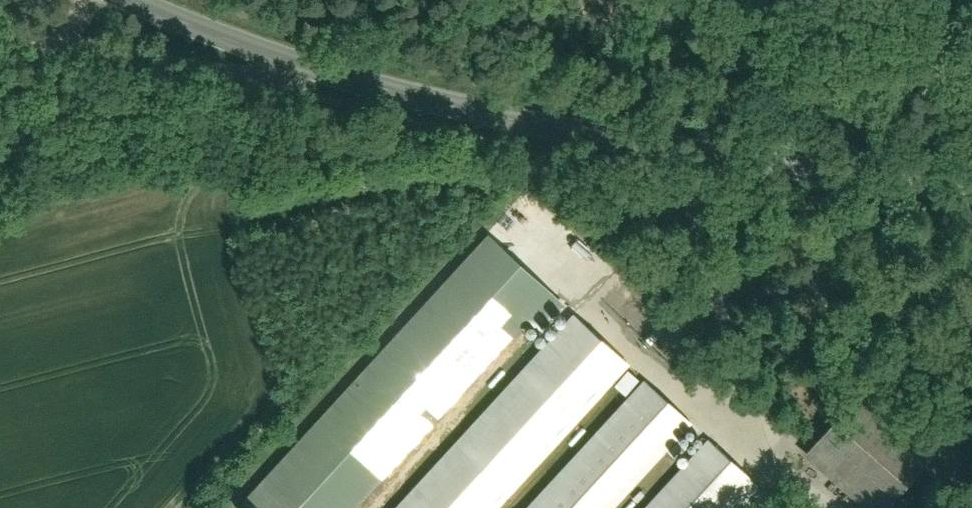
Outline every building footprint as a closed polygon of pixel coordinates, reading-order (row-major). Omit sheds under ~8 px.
[(249,494),(265,507),(356,507),(557,291),(492,231),(249,494)] [(395,507),(497,507),(616,379),(632,363),(577,312),(395,507)] [(616,379),(629,391),(645,375),(632,363),(616,379)] [(694,420),(645,375),(629,391),(521,507),(612,507),(694,420)] [(854,397),(812,446),(883,507),(926,458),(854,397)] [(647,507),(734,507),(761,479),(714,435),(647,507)]
